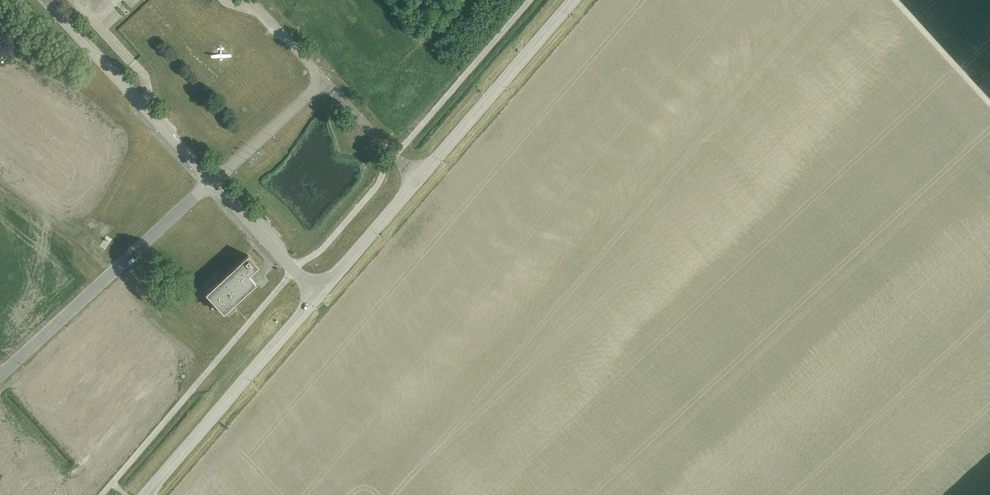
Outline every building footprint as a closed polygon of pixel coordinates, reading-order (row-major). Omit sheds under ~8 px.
[(205,294),(215,305),(223,314),(256,284),(249,276),(259,266),(248,255),(205,294)]
